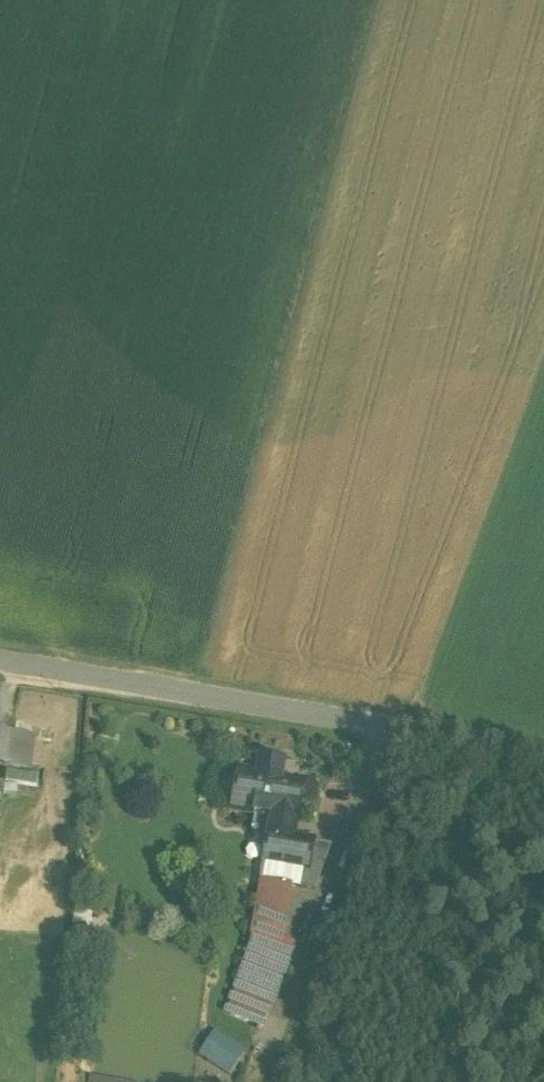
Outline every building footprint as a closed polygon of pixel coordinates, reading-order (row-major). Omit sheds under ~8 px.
[(0,709),(0,761),(34,771),(47,722),(0,709)] [(283,765),(277,764),(278,763),(276,763),(276,764),(268,763),(269,762),(267,761),(267,762),(261,761),(259,773),(240,770),(238,783),(237,783),(237,784),(238,784),(235,799),(234,799),(234,801),(235,801),(233,811),(255,815),(252,834),(268,837),(267,843),(266,842),(266,844),(267,844),(266,853),(264,853),(264,854),(265,854),(261,881),(285,885),(293,839),(299,810),(300,810),(300,809),(299,808),(301,797),(302,798),(302,796),(301,796),(303,783),(292,781),(294,769),(283,767),(283,765)] [(4,771),(2,783),(37,788),(39,776),(4,771)] [(313,843),(293,839),(285,885),(316,891),(332,847),(313,843)] [(285,928),(255,922),(252,939),(260,941),(235,1007),(267,1020),(294,949),(282,945),(285,928)] [(245,1054),(222,1039),(208,1061),(230,1076),(245,1054)]
